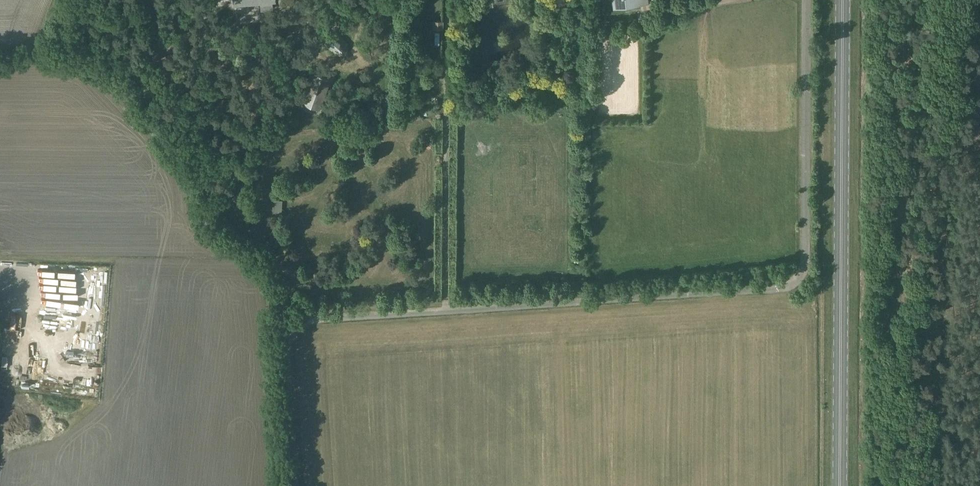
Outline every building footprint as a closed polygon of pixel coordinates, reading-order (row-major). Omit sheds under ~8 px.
[(234,5),(261,3),(261,10),(272,9),(271,2),(275,1),(275,0),(233,0),(234,5)] [(614,8),(649,4),(649,0),(613,0),(614,8)] [(337,55),(344,55),(349,49),(347,42),(337,33),(329,32),(324,38),(324,45),(337,55)] [(330,80),(314,74),(304,103),(320,109),(330,80)]
